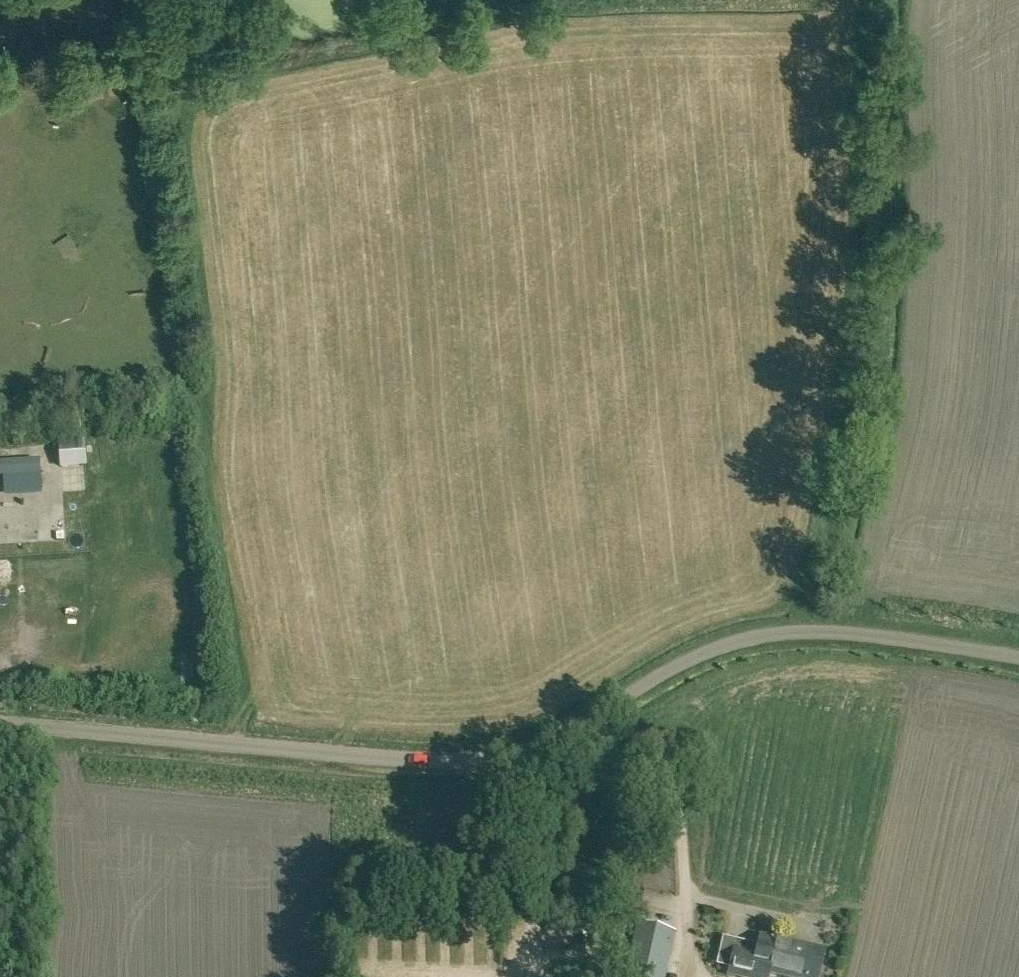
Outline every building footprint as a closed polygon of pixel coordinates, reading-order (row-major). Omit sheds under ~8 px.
[(40,474),(40,460),(0,462),(0,477),(40,474)] [(626,976),(663,976),(674,931),(638,923),(626,976)] [(729,973),(746,976),(770,976),(771,972),(774,973),(782,941),(761,936),(759,944),(757,952),(736,947),(731,968),(729,973)] [(774,973),(791,976),(819,976),(825,948),(793,940),(793,943),(782,941),(774,973)]
